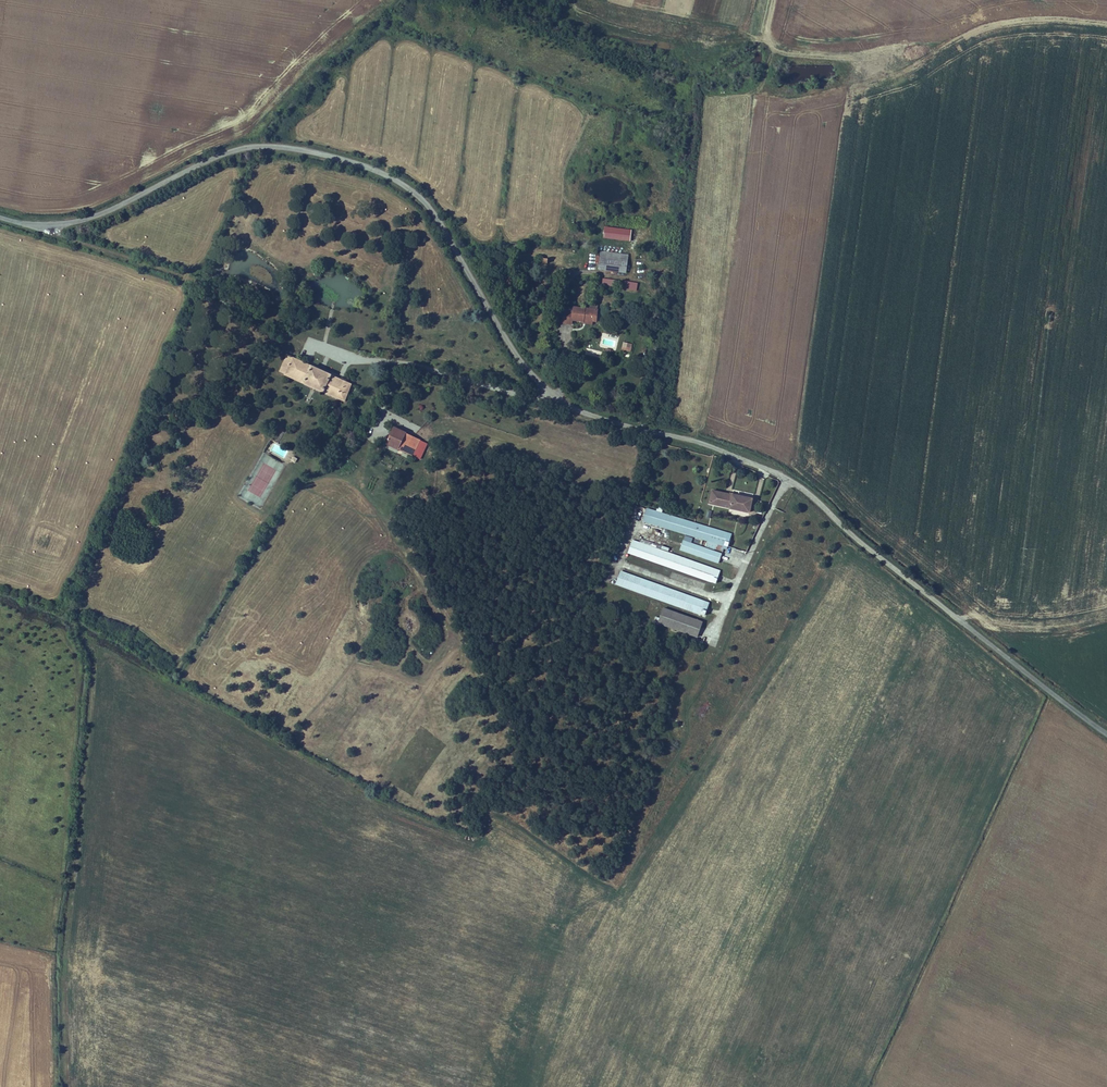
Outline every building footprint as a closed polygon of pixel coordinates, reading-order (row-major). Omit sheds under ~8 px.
[(626,272),(628,255),(601,251),(599,269),(626,272)] [(618,280),(604,278),(603,286),(617,288),(618,280)] [(638,283),(625,281),(624,290),(637,291),(638,283)] [(591,308),(574,306),(574,309),(565,309),(564,323),(572,324),(573,321),(585,322),(585,323),(593,324),(593,321),(597,321),(599,305),(591,304),(591,308)] [(631,351),(633,344),(623,342),(621,349),(631,351)] [(287,356),(280,372),(345,401),(352,385),(317,369),(287,356)] [(406,433),(407,432),(395,427),(386,445),(398,451),(399,449),(413,456),(420,460),(427,444),(420,440),(421,440),(406,433)] [(702,486),(699,502),(738,510),(741,495),(724,491),(724,490),(720,489),(719,491),(702,486)] [(634,505),(631,516),(716,542),(719,531),(634,505)] [(622,538),(617,549),(705,580),(709,568),(622,538)] [(671,539),(669,548),(709,559),(711,550),(671,539)] [(644,594),(648,582),(609,568),(605,580),(644,594)] [(644,594),(694,612),(698,600),(648,582),(644,594)] [(686,634),(692,619),(653,605),(649,615),(645,614),(643,619),(686,634)]
